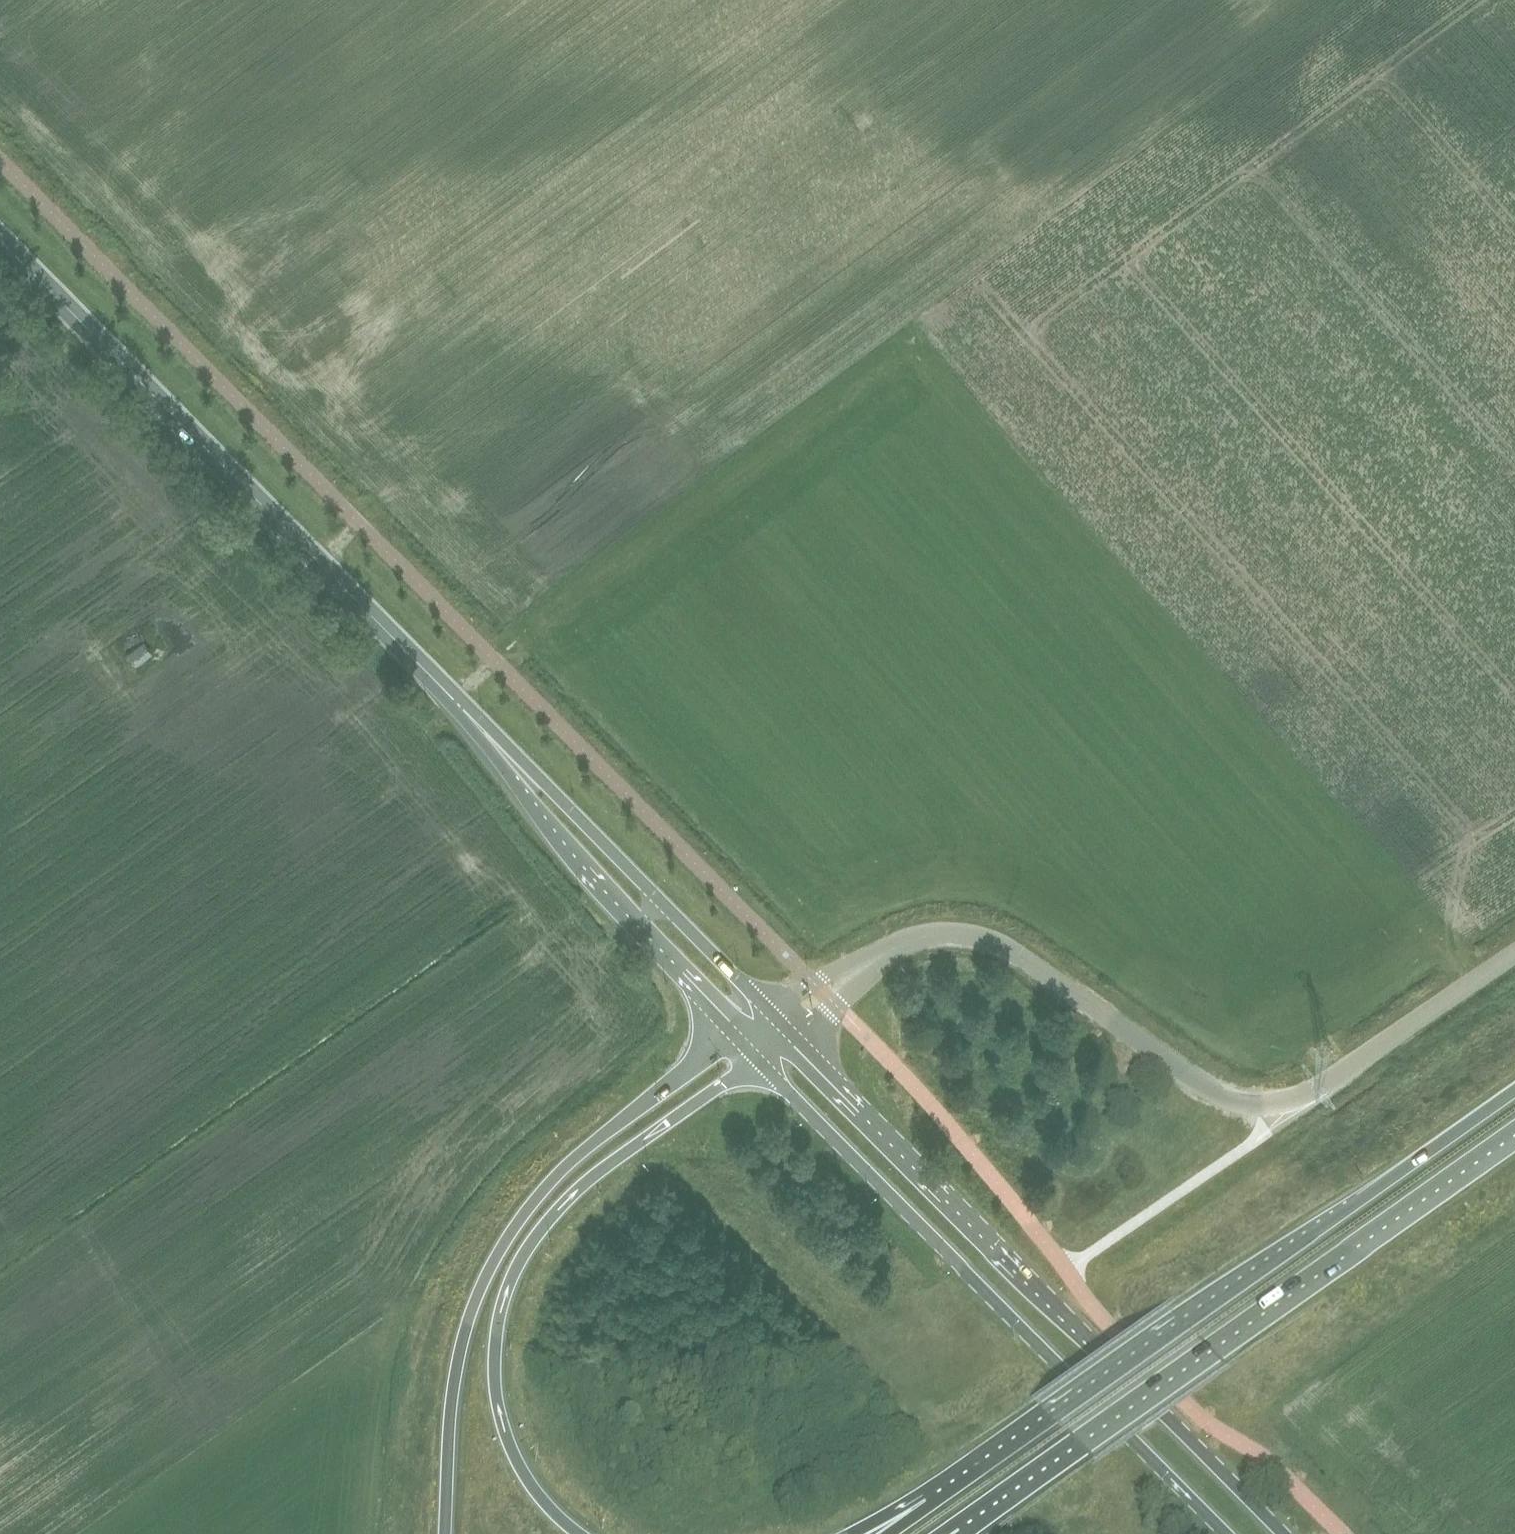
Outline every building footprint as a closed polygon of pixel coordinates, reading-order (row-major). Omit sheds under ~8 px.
[(130,345),(123,352),(137,367),(144,360),(130,345)] [(139,657),(146,668),(163,658),(157,647),(139,657)] [(1369,1211),(1374,1219),(1390,1208),(1385,1200),(1369,1211)]
